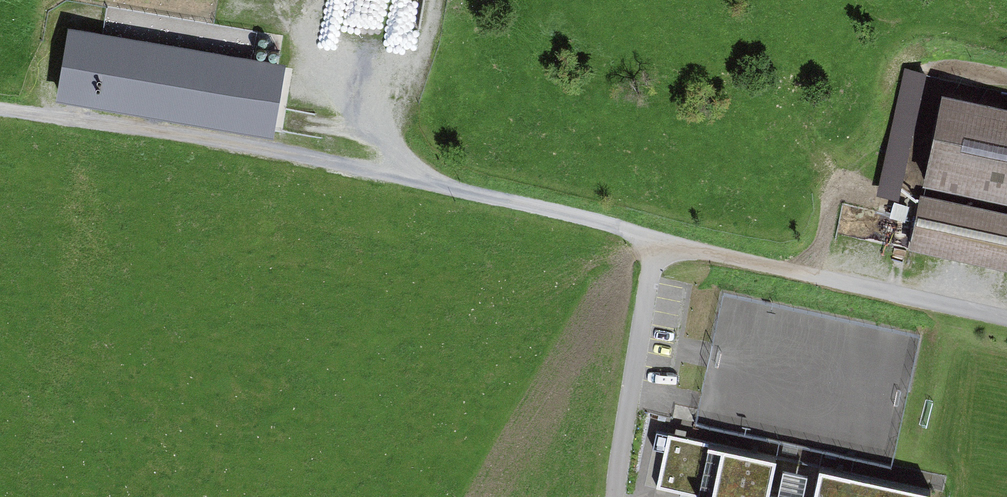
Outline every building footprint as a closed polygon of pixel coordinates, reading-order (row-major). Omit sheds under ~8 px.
[(69,23),(56,94),(273,131),(286,60),(69,23)] [(943,87),(923,178),(1006,196),(1006,100),(943,87)] [(920,192),(909,243),(1006,265),(1006,211),(920,192)] [(668,431),(657,484),(705,494),(705,496),(767,496),(776,454),(668,431)] [(931,484),(820,461),(812,496),(928,496),(931,484)]
